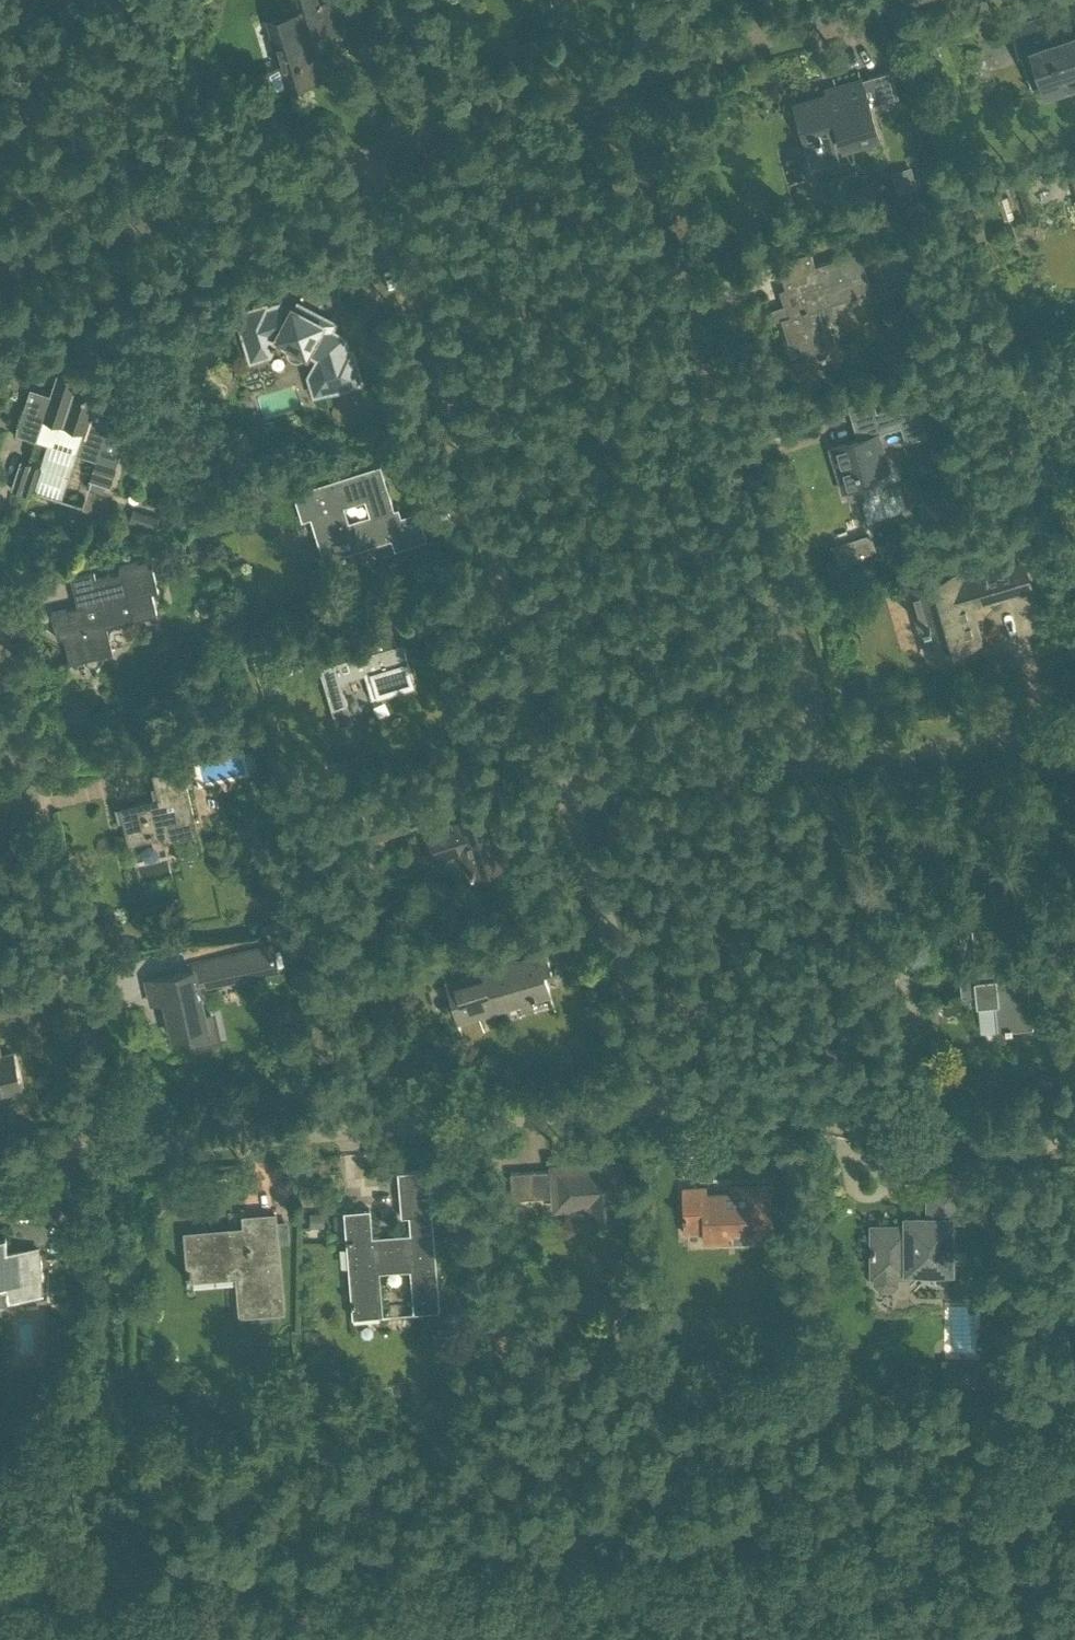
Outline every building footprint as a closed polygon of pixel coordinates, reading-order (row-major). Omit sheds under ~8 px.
[(266,21),(279,66),(285,84),(286,88),(324,76),(311,33),(340,24),(333,0),(324,3),(323,0),(301,0),(304,9),(266,21)] [(556,32),(584,11),(576,0),(558,0),(541,13),(556,32)] [(1045,96),(1074,86),(1074,7),(1022,24),(1045,96)] [(827,96),(793,105),(804,143),(838,133),(843,148),(878,138),(869,105),(898,97),(890,70),(825,90),(827,96)] [(810,251),(777,262),(784,287),(778,289),(786,316),(780,318),(788,344),(797,344),(803,363),(839,352),(830,325),(822,326),(816,309),(872,291),(859,249),(814,263),(810,251)] [(243,331),(252,360),(269,354),(279,336),(290,342),(288,345),(295,360),(305,355),(307,352),(318,358),(315,364),(319,377),(322,376),(326,390),(360,379),(351,350),(347,351),(345,344),(347,339),(321,325),(317,314),(307,308),(303,316),(276,302),(274,307),(267,309),(266,305),(243,312),(249,329),(243,331)] [(13,489),(35,496),(36,491),(85,508),(93,481),(111,487),(130,432),(110,425),(113,415),(93,409),(100,388),(59,374),(52,396),(32,389),(17,435),(37,441),(30,463),(22,460),(13,489)] [(857,440),(830,448),(843,491),(861,485),(859,479),(889,469),(878,433),(903,425),(897,405),(872,413),(870,413),(877,434),(857,440)] [(848,420),(871,417),(869,406),(846,409),(848,420)] [(292,493),(301,522),(314,518),(324,549),(334,546),(338,556),(391,540),(394,550),(427,540),(418,510),(396,517),(380,465),(292,493)] [(908,587),(926,648),(978,633),(969,604),(1029,587),(1022,559),(961,577),(959,572),(908,587)] [(78,606),(51,613),(57,640),(65,638),(70,659),(113,649),(108,627),(158,615),(152,593),(158,591),(151,560),(122,567),(124,573),(97,580),(96,573),(71,579),(78,606)] [(375,651),(319,668),(332,710),(347,706),(340,680),(364,673),(372,698),(414,686),(401,643),(375,651)] [(670,707),(672,719),(689,717),(687,705),(670,707)] [(119,807),(128,846),(163,838),(164,842),(198,835),(187,786),(194,785),(189,764),(153,773),(159,798),(119,807)] [(425,836),(432,859),(463,849),(471,873),(506,862),(490,811),(454,822),(455,826),(425,836)] [(314,943),(312,929),(284,933),(286,947),(314,943)] [(195,970),(147,980),(153,1005),(166,1002),(174,1037),(192,1033),(208,1029),(205,1016),(199,990),(279,972),(273,946),(193,964),(195,970)] [(546,951),(445,981),(456,1020),(550,991),(545,972),(552,970),(546,951)] [(959,967),(962,996),(975,994),(977,1006),(995,1005),(998,1031),(1005,1031),(1006,1033),(1012,1033),(1011,1030),(1032,1028),(1026,961),(959,967)] [(21,1089),(13,1053),(0,1056),(0,1094),(21,1089)] [(1040,1087),(1058,1086),(1058,1078),(1040,1079),(1040,1087)] [(554,1169),(512,1172),(513,1198),(555,1195),(556,1206),(586,1204),(597,1204),(598,1220),(622,1219),(618,1163),(554,1167),(554,1169)] [(344,1211),(353,1318),(380,1315),(376,1262),(413,1259),(417,1312),(440,1310),(428,1170),(398,1172),(402,1217),(410,1216),(412,1232),(372,1235),(370,1208),(344,1211)] [(870,1248),(870,1254),(873,1254),(873,1275),(875,1275),(875,1283),(880,1288),(892,1288),(897,1283),(897,1275),(908,1275),(908,1271),(951,1270),(951,1219),(960,1219),(959,1183),(929,1183),(929,1218),(906,1218),(906,1227),(872,1227),(873,1248),(870,1248)] [(685,1188),(687,1228),(706,1227),(706,1240),(729,1239),(728,1226),(752,1225),(753,1238),(772,1238),(770,1185),(747,1186),(748,1192),(705,1194),(705,1188),(685,1188)] [(189,1269),(185,1269),(186,1279),(193,1278),(193,1273),(239,1270),(242,1314),(253,1313),(279,1311),(281,1311),(275,1243),(274,1221),(273,1215),(246,1217),(247,1229),(187,1233),(189,1269)] [(7,1285),(8,1298),(40,1296),(37,1250),(5,1252),(4,1239),(0,1239),(0,1285),(7,1285)] [(893,1334),(892,1320),(877,1321),(878,1334),(893,1334)] [(62,1385),(58,1322),(42,1323),(46,1386),(62,1385)] [(947,1359),(947,1385),(955,1385),(989,1385),(989,1359),(979,1359),(947,1359)]
